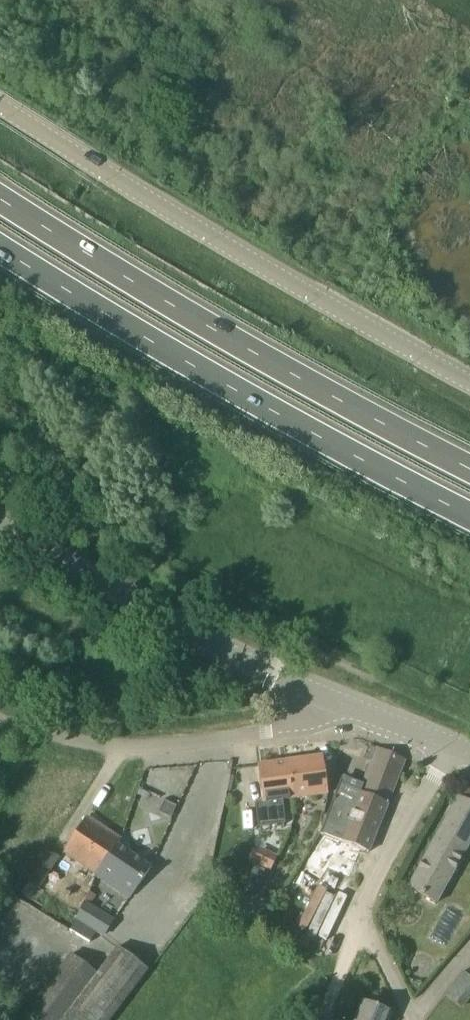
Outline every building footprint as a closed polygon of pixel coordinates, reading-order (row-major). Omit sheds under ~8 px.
[(369,853),(405,760),(376,748),(359,792),(340,785),(321,834),(369,853)] [(287,761),(292,800),(328,794),(323,756),(287,761)] [(285,801),(292,800),(287,761),(258,766),(262,803),(259,803),(262,825),(288,821),(285,801)] [(409,890),(437,905),(469,843),(469,785),(466,783),(409,890)] [(98,875),(117,846),(121,841),(86,818),(64,853),(98,874),(97,876),(98,876),(98,875)] [(271,871),(284,844),(274,839),(267,855),(260,851),(254,863),(271,871)] [(98,875),(98,876),(116,889),(131,899),(151,869),(117,846),(98,875)] [(48,850),(29,882),(40,889),(60,857),(48,850)] [(261,881),(265,871),(254,866),(249,876),(261,881)] [(315,884),(298,921),(309,926),(307,931),(324,939),(344,898),(315,884)] [(112,921),(100,914),(84,904),(69,931),(89,943),(96,933),(102,936),(112,921)] [(71,956),(25,1016),(30,1019),(110,1019),(148,970),(118,947),(96,975),(71,956)] [(445,995),(462,1007),(469,997),(469,976),(464,971),(445,995)] [(392,1013),(362,1001),(355,1019),(390,1019),(392,1013)]
